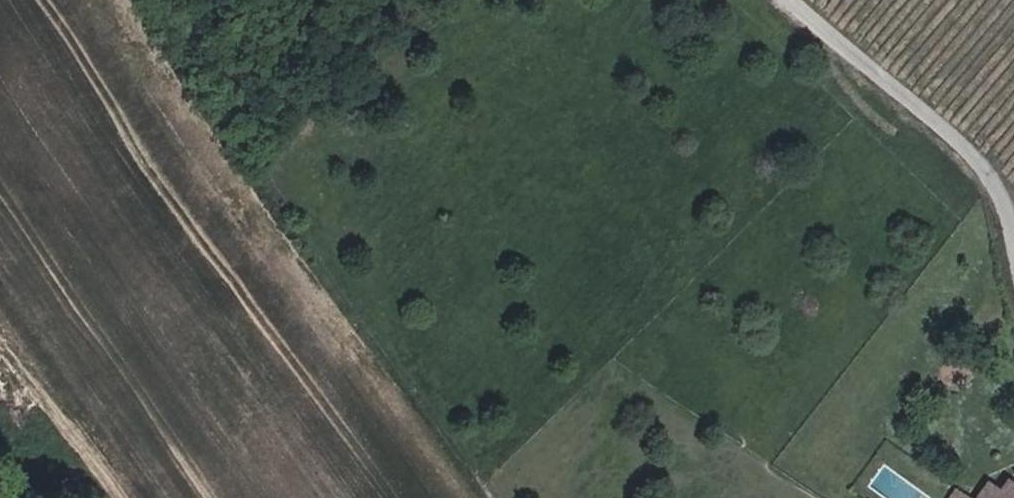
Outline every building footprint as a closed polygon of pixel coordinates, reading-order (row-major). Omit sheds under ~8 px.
[(1003,482),(991,496),(970,483),(959,497),(961,497),(1013,497),(1013,488),(1003,482)]
